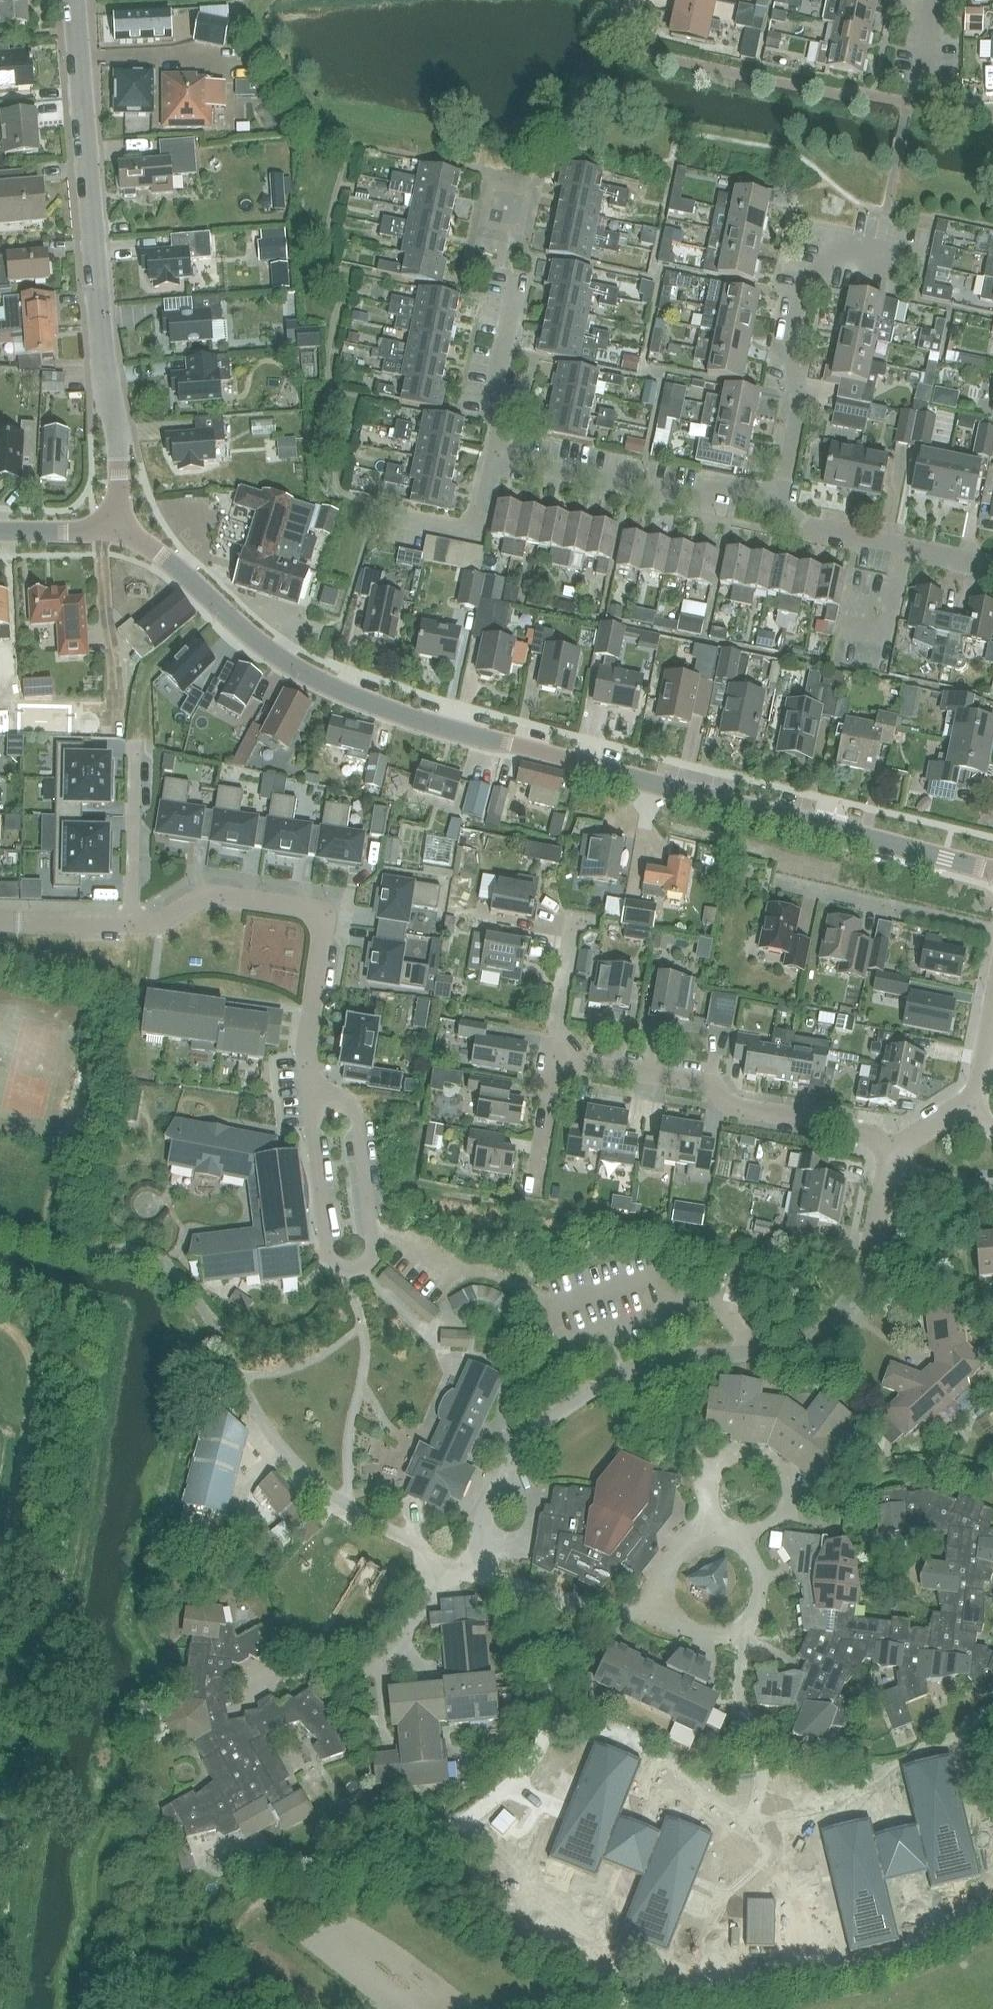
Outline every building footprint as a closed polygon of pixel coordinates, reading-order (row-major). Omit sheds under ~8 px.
[(4,32),(3,25),(27,23),(25,0),(0,0),(0,33),(4,32)] [(712,0),(675,0),(672,14),(707,21),(712,0)] [(768,0),(757,0),(756,8),(766,10),(768,0)] [(868,32),(872,11),(836,3),(836,2),(827,0),(822,22),(831,24),(831,25),(868,32)] [(875,0),(837,0),(836,2),(836,3),(872,11),(875,0)] [(762,32),(766,10),(756,8),(751,30),(762,32)] [(115,43),(173,40),(171,11),(114,14),(115,43)] [(787,14),(772,11),(770,22),(784,25),(787,14)] [(707,21),(672,14),(668,36),(703,43),(706,32),(717,34),(719,24),(707,21)] [(193,42),(224,49),(230,22),(199,15),(193,42)] [(863,53),(868,32),(831,25),(827,44),(820,42),(819,44),(863,53)] [(782,36),(768,32),(765,46),(779,49),(782,36)] [(858,75),(863,53),(819,44),(815,65),(822,67),(821,68),(858,75)] [(752,62),(754,50),(732,45),(729,57),(752,62)] [(33,88),(30,59),(1,62),(0,54),(0,90),(33,88)] [(155,87),(155,74),(115,74),(114,114),(151,114),(152,87),(155,87)] [(162,74),(162,129),(212,129),(212,109),(226,109),(226,82),(211,82),(211,80),(208,80),(208,79),(197,79),(196,74),(162,74)] [(3,146),(4,156),(38,153),(35,114),(0,117),(0,146),(3,146)] [(158,143),(160,162),(118,166),(121,192),(124,192),(124,198),(136,197),(135,191),(152,189),(152,195),(172,193),(170,177),(196,175),(193,140),(158,143)] [(559,186),(563,187),(564,186),(603,194),(603,196),(611,198),(628,202),(630,191),(601,184),(603,172),(564,164),(559,186)] [(394,172),(392,181),(408,185),(416,187),(456,195),(461,173),(421,165),(418,178),(394,172)] [(0,178),(0,228),(44,224),(41,184),(22,186),(21,176),(0,178)] [(392,181),(390,190),(414,196),(412,209),(452,217),(456,195),(416,187),(408,185),(392,181)] [(760,184),(745,181),(744,189),(759,192),(760,184)] [(599,217),(603,196),(603,194),(564,186),(563,187),(559,209),(599,217)] [(674,186),(672,198),(681,200),(683,189),(674,186)] [(719,193),(716,207),(766,217),(768,206),(774,207),(777,193),(763,190),(762,194),(736,189),(734,196),(719,193)] [(627,209),(628,202),(611,198),(609,206),(627,209)] [(679,212),(681,200),(672,198),(669,210),(679,212)] [(761,239),(766,217),(716,207),(712,229),(761,239)] [(384,216),(382,225),(399,229),(407,231),(447,238),(452,217),(412,209),(409,221),(384,216)] [(594,239),(599,217),(559,209),(554,231),(594,239)] [(382,225),(380,234),(405,239),(403,253),(408,254),(443,261),(443,260),(447,238),(407,231),(399,229),(382,225)] [(665,228),(663,240),(672,242),(674,230),(665,228)] [(287,260),(285,240),(285,229),(260,231),(261,242),(258,242),(260,262),(287,260)] [(757,260),(761,239),(712,229),(708,250),(757,260)] [(619,244),(601,240),(594,239),(554,231),(550,253),(590,261),(592,248),(617,253),(619,244)] [(603,231),(601,240),(619,244),(621,235),(603,231)] [(935,231),(933,245),(942,247),(944,233),(935,231)] [(200,260),(198,235),(171,237),(171,241),(141,243),(143,271),(149,271),(150,282),(154,282),(155,288),(178,286),(178,280),(190,279),(188,261),(200,260)] [(670,256),(672,242),(663,240),(659,264),(673,266),(675,257),(670,256)] [(940,259),(942,247),(933,245),(931,258),(940,259)] [(753,281),(757,260),(708,250),(703,272),(753,281)] [(10,283),(49,280),(46,253),(0,257),(0,299),(11,298),(11,290),(10,283)] [(379,261),(377,270),(394,273),(403,275),(443,283),(447,261),(443,260),(443,261),(408,254),(405,266),(379,261)] [(989,257),(984,278),(992,280),(992,257),(989,257)] [(549,284),(554,285),(554,284),(592,292),(591,294),(600,296),(600,294),(617,298),(619,289),(590,283),(592,270),(554,262),(549,284)] [(937,267),(927,266),(921,298),(950,304),(953,290),(933,286),(937,267)] [(984,278),(982,291),(992,293),(992,280),(984,278)] [(711,283),(706,309),(756,319),(760,297),(751,295),(752,291),(711,283)] [(587,314),(591,294),(592,292),(554,284),(554,285),(549,307),(587,314)] [(664,285),(661,300),(671,301),(674,287),(664,285)] [(392,296),(390,305),(408,309),(415,310),(454,318),(459,297),(419,288),(416,301),(392,296)] [(851,293),(847,314),(895,324),(899,303),(851,293)] [(615,307),(617,298),(600,294),(600,296),(598,303),(615,307)] [(11,333),(11,334),(25,334),(25,332),(53,329),(50,305),(40,306),(39,296),(12,299),(13,308),(9,309),(10,323),(0,324),(0,334),(11,333)] [(222,323),(220,297),(192,299),(193,313),(163,315),(165,333),(170,333),(171,345),(211,342),(210,323),(222,323)] [(669,313),(671,301),(661,300),(659,311),(669,313)] [(390,305),(388,314),(413,319),(410,332),(450,340),(454,318),(415,310),(408,309),(390,305)] [(583,337),(587,314),(549,307),(545,329),(583,337)] [(752,340),(756,319),(706,309),(702,330),(718,333),(752,340)] [(365,316),(354,314),(353,321),(363,323),(365,316)] [(890,345),(895,324),(847,314),(842,336),(876,343),(890,345)] [(936,320),(934,332),(942,334),(945,322),(936,320)] [(53,329),(25,332),(25,334),(11,334),(11,333),(0,334),(0,346),(13,345),(14,358),(18,358),(19,370),(42,371),(41,356),(43,355),(44,360),(53,360),(53,355),(55,354),(53,329)] [(578,359),(583,337),(545,329),(540,351),(578,359)] [(593,329),(591,338),(608,341),(610,332),(593,329)] [(656,329),(653,343),(663,344),(666,331),(656,329)] [(319,348),(318,331),(297,332),(298,349),(319,348)] [(383,339),(381,349),(398,352),(405,354),(445,362),(450,340),(410,332),(407,344),(383,339)] [(940,346),(942,334),(934,332),(931,345),(940,346)] [(747,362),(752,340),(718,333),(716,343),(698,339),(695,351),(747,362)] [(359,337),(350,335),(348,341),(358,344),(359,337)] [(872,364),(876,343),(842,336),(838,357),(872,364)] [(606,351),(608,341),(591,338),(589,347),(606,351)] [(661,355),(663,344),(653,343),(651,353),(661,355)] [(628,359),(643,362),(646,349),(631,346),(628,359)] [(381,349),(379,358),(396,362),(398,352),(381,349)] [(743,384),(747,362),(695,351),(693,361),(711,365),(709,377),(743,384)] [(316,378),(315,354),(300,356),(302,379),(316,378)] [(405,354),(401,376),(405,377),(440,385),(441,384),(445,362),(405,354)] [(986,360),(959,355),(957,365),(984,371),(986,360)] [(181,375),(167,376),(168,394),(173,393),(174,405),(220,401),(219,383),(230,382),(229,357),(200,359),(179,361),(181,375)] [(886,367),(872,364),(838,357),(835,370),(827,369),(826,382),(837,384),(838,379),(860,384),(860,387),(861,390),(867,391),(864,404),(863,403),(862,404),(870,406),(877,377),(883,378),(886,367)] [(928,363),(925,375),(934,377),(936,365),(928,363)] [(560,364),(555,385),(595,393),(599,372),(560,364)] [(64,375),(43,374),(42,390),(64,391),(64,375)] [(625,378),(607,374),(605,382),(623,386),(625,378)] [(931,389),(934,377),(925,375),(923,388),(931,389)] [(405,377),(400,400),(401,400),(441,408),(446,385),(441,384),(440,385),(405,377)] [(658,385),(645,382),(641,402),(654,405),(658,385)] [(666,384),(663,397),(673,399),(684,401),(686,389),(666,384)] [(392,397),(394,388),(379,385),(377,394),(392,397)] [(590,415),(595,393),(555,385),(551,407),(590,415)] [(707,395),(705,405),(756,416),(761,394),(725,387),(723,399),(707,395)] [(670,412),(673,399),(663,397),(660,410),(670,412)] [(832,428),(865,434),(870,407),(837,400),(832,428)] [(752,437),(756,416),(705,405),(701,427),(716,430),(752,437)] [(586,437),(590,415),(551,407),(546,429),(586,437)] [(600,408),(598,417),(615,420),(617,411),(600,408)] [(911,446),(917,415),(901,412),(895,442),(911,446)] [(424,414),(419,435),(458,443),(463,421),(424,413),(424,414)] [(930,444),(935,418),(919,415),(914,441),(930,444)] [(225,443),(223,417),(195,419),(196,433),(167,436),(168,454),(173,453),(174,465),(178,465),(179,471),(203,469),(202,463),(214,462),(213,444),(225,443)] [(613,429),(615,420),(598,417),(596,425),(613,429)] [(396,419),(394,429),(411,432),(412,423),(396,419)] [(659,419),(657,431),(666,433),(668,421),(659,419)] [(275,421),(251,423),(252,436),(276,435),(275,421)] [(20,479),(21,455),(34,456),(36,424),(21,423),(20,435),(0,434),(0,478),(20,479)] [(992,449),(992,430),(982,427),(976,454),(991,457),(992,449)] [(409,441),(411,432),(394,429),(392,438),(409,441)] [(747,459),(752,437),(716,430),(714,443),(701,440),(697,461),(731,468),(734,456),(747,459)] [(43,431),(43,438),(40,480),(67,482),(69,449),(70,449),(70,440),(69,440),(69,433),(43,431)] [(419,435),(415,457),(454,465),(458,443),(419,435)] [(297,459),(295,439),(281,440),(282,460),(297,459)] [(645,443),(632,440),(630,453),(642,456),(645,443)] [(652,457),(665,460),(668,449),(654,446),(652,457)] [(853,491),(861,451),(834,446),(826,485),(853,491)] [(888,457),(861,451),(853,491),(880,496),(888,457)] [(942,496),(950,457),(921,451),(913,490),(942,496)] [(415,457),(410,479),(414,480),(449,487),(454,465),(415,457)] [(980,463),(950,457),(942,496),(972,502),(980,463)] [(387,465),(385,473),(401,477),(403,468),(387,465)] [(989,467),(982,505),(992,507),(992,468),(989,467)] [(385,473),(383,482),(413,489),(409,503),(450,512),(455,488),(449,487),(414,480),(410,479),(401,477),(385,473)] [(239,488),(234,505),(256,512),(233,585),(298,605),(309,569),(296,565),(314,509),(291,501),(292,500),(263,491),(262,495),(239,488)] [(512,557),(522,509),(498,504),(491,536),(505,539),(502,555),(512,557)] [(330,536),(337,512),(321,508),(314,531),(330,536)] [(539,546),(546,513),(522,509),(512,557),(523,559),(526,544),(539,546)] [(559,567),(569,518),(546,513),(539,546),(552,549),(549,565),(559,567)] [(586,556),(593,523),(569,518),(559,567),(570,569),(573,553),(586,556)] [(617,528),(593,523),(586,556),(599,558),(596,575),(607,577),(617,528)] [(641,571),(648,537),(624,532),(617,566),(641,571)] [(433,562),(438,539),(426,536),(421,560),(433,562)] [(664,576),(671,542),(648,537),(641,571),(664,576)] [(445,565),(450,541),(438,539),(433,562),(445,565)] [(456,567),(461,543),(450,541),(445,565),(456,567)] [(687,580),(694,547),(671,542),(664,576),(687,580)] [(468,569),(473,546),(461,543),(456,567),(468,569)] [(485,548),(473,546),(468,569),(480,572),(485,548)] [(717,552),(694,547),(687,580),(710,585),(717,552)] [(741,604),(751,555),(727,550),(720,583),(734,586),(731,602),(741,604)] [(767,593),(774,560),(751,555),(741,604),(751,606),(754,590),(767,593)] [(788,614),(798,565),(774,560),(767,593),(781,596),(777,612),(788,614)] [(814,603),(821,570),(798,565),(788,614),(798,616),(801,600),(814,603)] [(845,575),(821,570),(814,603),(828,606),(824,622),(835,624),(845,575)] [(393,641),(402,597),(382,593),(386,575),(366,571),(361,596),(370,598),(363,635),(393,641)] [(486,577),(464,572),(457,606),(478,610),(486,577)] [(520,588),(506,586),(504,602),(517,604),(520,588)] [(333,609),(339,593),(324,588),(319,605),(333,609)] [(916,589),(908,628),(916,629),(913,643),(932,651),(933,646),(947,649),(954,616),(940,613),(943,595),(916,589)] [(85,599),(67,600),(67,592),(29,594),(31,625),(58,624),(60,659),(88,657),(85,599)] [(10,640),(7,593),(0,594),(0,640),(10,640)] [(140,661),(192,618),(172,595),(134,627),(128,621),(116,632),(140,661)] [(477,611),(477,613),(472,638),(483,640),(477,672),(480,673),(479,676),(481,678),(490,680),(492,678),(493,676),(508,679),(510,665),(523,667),(527,646),(515,644),(515,642),(503,640),(510,605),(481,599),(479,611),(477,611)] [(595,601),(583,599),(581,611),(592,613),(595,601)] [(943,670),(959,673),(963,672),(965,669),(966,664),(965,661),(962,658),(958,657),(959,653),(961,653),(961,652),(964,639),(989,645),(992,626),(992,605),(973,601),(968,619),(954,616),(947,649),(943,670)] [(680,615),(677,630),(700,635),(703,620),(706,607),(683,603),(680,615)] [(624,608),(610,605),(608,617),(621,619),(624,608)] [(453,662),(459,633),(422,626),(416,655),(453,662)] [(600,626),(595,650),(607,653),(617,655),(620,655),(625,631),(615,629),(600,626)] [(765,627),(762,639),(779,642),(782,630),(765,627)] [(571,694),(579,653),(550,647),(553,632),(535,629),(530,654),(545,657),(539,688),(571,694)] [(202,645),(197,645),(194,642),(163,674),(189,698),(180,712),(191,718),(204,696),(193,690),(189,686),(213,661),(208,656),(208,651),(202,645)] [(602,670),(595,702),(637,710),(643,679),(614,673),(617,655),(607,653),(603,671),(602,670)] [(756,742),(766,695),(742,691),(749,661),(722,655),(717,679),(715,688),(730,691),(721,735),(756,742)] [(234,667),(228,664),(218,682),(225,685),(215,704),(239,716),(259,677),(235,665),(234,667)] [(708,699),(713,675),(700,672),(698,679),(666,672),(657,716),(690,723),(695,697),(708,699)] [(833,718),(839,688),(822,685),(818,707),(788,701),(778,752),(811,759),(820,715),(833,718)] [(288,746),(309,707),(282,693),(257,740),(274,749),(278,741),(288,746)] [(940,713),(947,714),(945,724),(955,726),(952,740),(992,748),(992,741),(992,721),(980,718),(984,703),(944,695),(941,710),(940,713)] [(16,698),(15,721),(35,721),(35,699),(16,698)] [(694,711),(689,750),(702,752),(706,712),(694,711)] [(890,747),(896,717),(879,713),(876,726),(845,720),(836,764),(863,770),(864,766),(874,768),(879,744),(890,747)] [(366,760),(372,725),(331,717),(326,742),(350,746),(348,756),(366,760)] [(16,722),(16,743),(32,743),(32,722),(16,722)] [(931,763),(927,780),(930,780),(958,787),(967,788),(969,778),(988,782),(991,765),(988,764),(992,748),(952,740),(949,756),(939,754),(937,764),(931,763)] [(56,745),(56,781),(115,782),(115,762),(110,762),(110,758),(83,757),(84,745),(56,745)] [(364,786),(368,787),(366,796),(378,798),(380,790),(382,790),(388,760),(370,756),(364,786)] [(453,801),(461,774),(420,762),(412,789),(453,801)] [(562,773),(543,769),(520,764),(516,783),(531,786),(528,801),(555,807),(562,773)] [(169,841),(189,844),(190,839),(200,841),(200,839),(210,841),(215,812),(186,809),(190,783),(165,780),(157,834),(170,836),(169,841)] [(109,802),(114,802),(115,782),(56,781),(55,817),(82,817),(82,805),(109,806),(109,802)] [(472,782),(464,813),(485,819),(493,788),(472,782)] [(218,788),(215,812),(210,841),(211,841),(210,842),(220,844),(219,848),(239,851),(240,847),(249,848),(250,847),(260,849),(260,850),(264,850),(268,821),(240,816),(244,791),(218,788)] [(508,791),(499,789),(494,788),(487,816),(502,819),(508,791)] [(314,857),(314,858),(317,858),(321,829),(293,825),(297,799),(272,796),(268,821),(264,850),(273,852),(272,856),(293,860),(294,855),(303,856),(303,855),(314,857)] [(325,804),(321,829),(317,858),(327,860),(326,865),(346,868),(347,863),(360,865),(364,835),(347,832),(350,808),(325,804)] [(370,836),(384,838),(388,810),(374,808),(370,836)] [(109,834),(109,830),(82,829),(82,817),(55,817),(54,853),(113,854),(113,834),(109,834)] [(470,818),(465,830),(482,836),(487,824),(470,818)] [(449,866),(453,842),(427,837),(423,862),(449,866)] [(622,843),(585,837),(581,856),(584,857),(581,878),(617,884),(625,837),(623,837),(622,843)] [(395,865),(400,841),(386,839),(382,862),(395,865)] [(527,842),(524,857),(559,865),(562,849),(527,842)] [(113,874),(113,854),(54,853),(53,889),(81,890),(81,877),(108,878),(108,874),(113,874)] [(645,868),(643,881),(641,897),(665,900),(666,895),(684,898),(689,864),(670,861),(668,872),(645,868)] [(518,878),(496,875),(490,913),(531,920),(538,879),(518,876),(518,878)] [(379,919),(377,931),(406,935),(410,907),(438,911),(441,888),(434,887),(384,879),(382,892),(377,891),(375,909),(379,910),(378,919),(379,919)] [(7,900),(19,901),(19,884),(7,884),(7,900)] [(621,925),(626,926),(653,930),(656,910),(638,907),(638,903),(625,901),(621,925)] [(804,971),(810,942),(793,939),(799,912),(768,905),(759,949),(787,954),(784,967),(804,971)] [(866,980),(871,953),(856,950),(861,924),(829,917),(820,961),(853,967),(851,977),(866,980)] [(651,943),(653,930),(626,926),(624,938),(651,943)] [(406,935),(377,931),(376,942),(374,942),(373,952),(368,951),(365,969),(370,969),(368,982),(425,991),(429,968),(402,963),(406,935)] [(675,936),(655,933),(652,950),(666,952),(667,945),(673,946),(675,936)] [(528,942),(486,934),(479,972),(500,976),(500,979),(520,983),(528,942)] [(966,962),(967,958),(964,955),(964,951),(939,946),(941,939),(927,936),(920,971),(959,979),(962,966),(966,962)] [(883,970),(889,943),(875,941),(870,967),(883,970)] [(592,984),(589,1004),(626,1010),(625,1016),(627,1017),(635,970),(599,963),(595,985),(592,984)] [(905,996),(908,979),(877,972),(874,989),(905,996)] [(654,1015),(691,1021),(694,1002),(691,1001),(695,980),(659,974),(650,1021),(653,1021),(654,1015)] [(453,978),(437,975),(433,998),(450,1001),(453,978)] [(949,1034),(956,1002),(911,992),(904,1025),(949,1034)] [(738,998),(716,994),(710,1025),(732,1029),(738,998)] [(146,1003),(142,1036),(167,1040),(173,999),(160,997),(148,995),(147,995),(146,1003)] [(191,1050),(216,1053),(223,1005),(198,1002),(173,999),(167,1040),(192,1043),(191,1050)] [(246,1017),(237,1015),(238,1008),(237,1007),(223,1005),(216,1053),(216,1054),(239,1058),(241,1058),(263,1061),(265,1045),(268,1024),(269,1012),(256,1010),(255,1018),(246,1017)] [(269,1012),(268,1024),(280,1026),(281,1021),(282,1014),(269,1012)] [(370,1072),(378,1024),(372,1023),(373,1020),(355,1017),(354,1020),(349,1019),(346,1035),(343,1035),(341,1051),(343,1051),(341,1067),(345,1067),(343,1080),(368,1084),(370,1072)] [(851,1019),(838,1017),(836,1029),(849,1032),(851,1019)] [(528,1045),(499,1040),(485,1037),(487,1026),(461,1021),(459,1035),(477,1039),(472,1064),(522,1074),(528,1045)] [(265,1045),(278,1047),(279,1038),(279,1034),(280,1026),(268,1024),(265,1045)] [(787,1083),(795,1038),(795,1034),(773,1030),(770,1047),(772,1047),(766,1080),(787,1083)] [(885,1056),(882,1069),(920,1076),(925,1055),(902,1051),(905,1038),(879,1033),(875,1054),(885,1056)] [(772,1047),(770,1047),(760,1046),(761,1038),(738,1034),(734,1060),(746,1062),(744,1076),(766,1080),(772,1047)] [(830,1044),(795,1038),(787,1083),(809,1087),(812,1073),(825,1075),(829,1048),(830,1044)] [(836,1064),(828,1062),(825,1076),(833,1077),(836,1064)] [(916,1098),(920,1076),(882,1069),(873,1067),(869,1079),(860,1085),(857,1098),(891,1105),(893,1094),(916,1098)] [(511,1083),(469,1076),(467,1093),(479,1095),(475,1120),(519,1127),(524,1098),(509,1096),(511,1083)] [(601,1152),(608,1110),(586,1107),(582,1131),(570,1129),(566,1155),(587,1158),(588,1150),(601,1152)] [(628,1114),(608,1110),(601,1152),(613,1155),(612,1163),(632,1167),(637,1141),(624,1139),(628,1114)] [(677,1166),(684,1123),(662,1119),(657,1145),(645,1143),(641,1168),(664,1171),(665,1164),(677,1166)] [(306,1179),(303,1169),(299,1169),(297,1155),(278,1157),(276,1141),(229,1132),(229,1130),(204,1125),(204,1127),(175,1121),(165,1140),(172,1144),(168,1166),(196,1171),(195,1175),(220,1180),(221,1176),(249,1181),(255,1231),(193,1239),(189,1258),(200,1261),(203,1283),(261,1276),(261,1283),(301,1278),(297,1249),(308,1247),(308,1245),(307,1235),(304,1213),(308,1212),(309,1201),(308,1190),(306,1179)] [(441,1125),(428,1123),(424,1148),(437,1150),(441,1125)] [(703,1126),(684,1123),(677,1166),(689,1168),(687,1176),(709,1180),(714,1154),(699,1151),(703,1126)] [(504,1136),(480,1133),(469,1131),(465,1156),(477,1157),(475,1171),(509,1176),(513,1150),(502,1149),(504,1136)] [(804,1183),(802,1195),(842,1203),(846,1182),(823,1177),(826,1162),(801,1157),(796,1181),(804,1183)] [(765,1173),(748,1170),(745,1184),(762,1187),(765,1173)] [(637,1184),(621,1183),(620,1198),(636,1199),(637,1184)] [(838,1224),(842,1203),(802,1195),(792,1194),(790,1206),(785,1231),(812,1237),(815,1220),(838,1224)] [(631,1200),(622,1198),(620,1212),(629,1214),(631,1200)] [(711,1214),(712,1201),(681,1200),(680,1213),(711,1214)] [(774,1224),(756,1221),(753,1234),(771,1237),(774,1224)] [(975,1238),(979,1278),(992,1277),(992,1236),(975,1238)] [(389,1267),(377,1282),(428,1325),(441,1311),(389,1267)] [(966,1345),(962,1308),(926,1312),(931,1352),(935,1353),(936,1362),(921,1376),(891,1365),(883,1387),(900,1394),(898,1400),(883,1413),(905,1437),(922,1421),(928,1424),(969,1386),(967,1380),(984,1365),(966,1345)] [(468,1347),(469,1330),(442,1329),(442,1346),(468,1347)] [(415,1479),(408,1494),(441,1510),(447,1497),(455,1500),(458,1501),(467,1483),(456,1478),(461,1466),(495,1392),(489,1389),(495,1375),(469,1364),(456,1394),(452,1396),(450,1399),(447,1402),(444,1409),(443,1413),(443,1417),(443,1421),(430,1450),(420,1446),(411,1465),(410,1469),(411,1477),(415,1479)] [(740,1435),(739,1442),(769,1445),(816,1482),(824,1476),(841,1453),(843,1444),(837,1440),(842,1433),(844,1429),(814,1406),(810,1409),(805,1416),(783,1400),(761,1397),(762,1389),(762,1384),(725,1379),(723,1383),(722,1392),(715,1391),(711,1395),(707,1422),(710,1432),(740,1435)] [(228,1518),(249,1431),(204,1420),(183,1507),(228,1518)] [(666,1518),(667,1507),(670,1487),(677,1489),(681,1487),(681,1480),(677,1477),(653,1474),(652,1469),(620,1456),(595,1484),(594,1491),(570,1488),(567,1490),(555,1489),(552,1491),(550,1507),(543,1506),(542,1515),(539,1517),(537,1534),(542,1535),(540,1551),(555,1553),(553,1568),(578,1578),(579,1584),(600,1594),(613,1577),(623,1585),(632,1584),(650,1558),(647,1540),(666,1518)] [(262,1508),(269,1506),(283,1522),(303,1505),(276,1473),(256,1490),(253,1496),(262,1508)] [(753,1688),(757,1706),(768,1707),(777,1708),(791,1710),(799,1714),(792,1735),(798,1741),(825,1746),(830,1728),(848,1727),(854,1708),(839,1697),(843,1685),(847,1684),(848,1683),(863,1658),(875,1658),(875,1663),(883,1670),(892,1668),(896,1689),(902,1705),(926,1695),(925,1680),(968,1676),(981,1696),(992,1694),(992,1652),(986,1650),(987,1646),(977,1645),(979,1637),(984,1638),(986,1624),(984,1586),(992,1586),(992,1579),(992,1531),(990,1531),(992,1524),(992,1512),(985,1508),(986,1506),(962,1495),(958,1503),(932,1492),(909,1496),(909,1491),(877,1495),(881,1536),(923,1530),(923,1522),(929,1522),(929,1528),(949,1539),(945,1564),(945,1567),(941,1566),(933,1581),(936,1590),(939,1592),(939,1593),(940,1607),(944,1608),(942,1616),(933,1615),(932,1618),(932,1623),(931,1633),(910,1630),(911,1622),(892,1619),(891,1625),(854,1620),(859,1593),(853,1556),(847,1556),(845,1543),(843,1543),(829,1544),(827,1539),(796,1535),(784,1534),(784,1536),(782,1549),(791,1562),(790,1563),(791,1564),(796,1570),(798,1585),(801,1585),(804,1601),(799,1602),(801,1613),(803,1627),(804,1632),(808,1634),(799,1656),(806,1661),(798,1679),(788,1681),(787,1674),(778,1676),(776,1665),(761,1668),(755,1669),(758,1684),(753,1688)] [(303,1544),(322,1528),(303,1505),(283,1522),(271,1532),(282,1546),(296,1535),(303,1544)] [(699,1591),(730,1589),(729,1564),(698,1565),(699,1591)] [(398,1751),(372,1754),(375,1787),(403,1784),(404,1789),(449,1785),(445,1740),(440,1741),(438,1722),(447,1722),(449,1726),(492,1720),(495,1716),(494,1686),(488,1676),(486,1641),(479,1642),(478,1625),(491,1624),(490,1612),(478,1613),(477,1601),(441,1603),(442,1615),(430,1616),(431,1628),(443,1627),(447,1677),(445,1677),(442,1686),(392,1689),(389,1698),(391,1713),(395,1725),(396,1725),(398,1751)] [(172,1699),(162,1726),(183,1745),(191,1740),(197,1750),(202,1758),(203,1761),(202,1762),(214,1782),(213,1783),(197,1796),(193,1793),(161,1811),(166,1827),(184,1827),(187,1839),(217,1831),(217,1834),(218,1834),(218,1835),(219,1834),(224,1838),(237,1833),(237,1831),(239,1831),(245,1840),(277,1822),(282,1831),(312,1814),(301,1792),(294,1795),(290,1788),(288,1789),(284,1782),(290,1779),(268,1740),(282,1727),(299,1723),(318,1742),(313,1747),(322,1762),(347,1753),(340,1736),(338,1737),(327,1709),(309,1690),(294,1700),(289,1696),(279,1706),(272,1699),(261,1710),(245,1713),(244,1719),(223,1723),(223,1721),(221,1707),(231,1705),(229,1696),(227,1695),(229,1680),(230,1680),(232,1664),(235,1664),(235,1660),(246,1655),(257,1660),(295,1639),(293,1631),(272,1636),(261,1625),(237,1638),(230,1626),(225,1626),(222,1607),(203,1605),(202,1612),(186,1609),(182,1637),(192,1638),(191,1646),(190,1646),(184,1689),(180,1689),(179,1700),(172,1699)] [(599,1672),(597,1686),(673,1719),(672,1723),(697,1736),(704,1731),(714,1709),(713,1698),(692,1688),(695,1683),(706,1688),(710,1666),(679,1652),(677,1655),(665,1669),(685,1678),(681,1685),(636,1663),(637,1660),(613,1649),(606,1656),(599,1672)] [(594,1744),(549,1860),(596,1878),(602,1863),(642,1879),(620,1935),(667,1953),(713,1837),(666,1819),(660,1835),(619,1819),(641,1763),(594,1744)] [(870,1820),(821,1832),(850,1953),(899,1942),(885,1883),(927,1873),(931,1889),(980,1877),(951,1756),(902,1768),(916,1826),(874,1837),(870,1820)] [(352,1811),(359,1822),(380,1810),(373,1799),(352,1811)] [(184,1873),(196,1869),(189,1846),(177,1849),(184,1873)] [(747,1901),(746,1947),(774,1947),(775,1901),(747,1901)]
